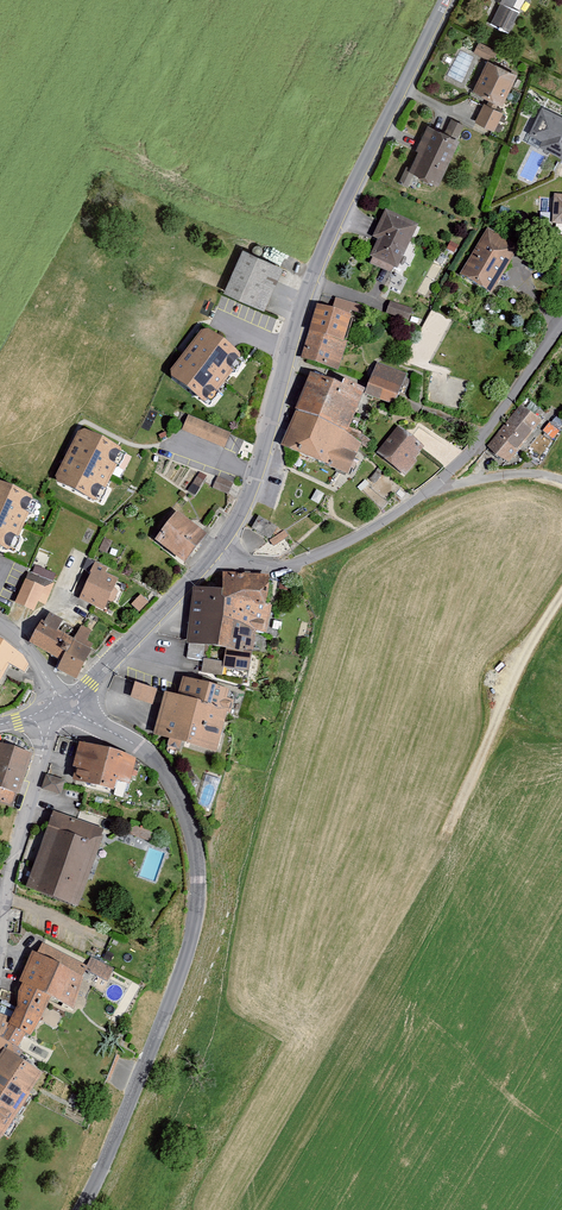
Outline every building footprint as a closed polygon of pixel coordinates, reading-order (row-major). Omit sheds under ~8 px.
[(516,9),(520,0),(495,0),(516,9)] [(518,13),(500,5),(492,24),(509,32),(518,13)] [(479,43),(475,52),(493,61),(497,52),(479,43)] [(516,77),(487,63),(473,91),(490,100),(487,106),(484,105),(476,122),(494,130),(503,112),(495,109),(498,103),(502,105),(516,77)] [(542,108),(530,134),(543,140),(540,147),(561,158),(561,118),(542,108)] [(437,185),(459,142),(456,141),(463,127),(451,121),(444,136),(428,128),(417,150),(421,152),(411,173),(437,185)] [(555,194),(554,222),(561,222),(561,195),(555,194)] [(417,225),(386,211),(374,235),(380,238),(372,255),(397,267),(417,225)] [(486,227),(459,273),(491,291),(518,246),(486,227)] [(465,240),(454,235),(450,244),(460,249),(465,240)] [(282,270),(244,252),(226,292),(264,310),(282,270)] [(365,306),(337,297),(333,308),(322,305),(314,329),(311,328),(302,357),(337,367),(345,341),(341,340),(350,310),(363,313),(365,306)] [(413,308),(390,300),(388,307),(386,313),(409,320),(413,308)] [(207,400),(239,356),(204,330),(171,374),(207,400)] [(406,375),(377,364),(365,393),(394,404),(406,375)] [(314,374),(299,410),(346,432),(364,389),(345,380),(343,386),(314,374)] [(520,406),(490,445),(508,460),(539,421),(520,406)] [(299,410),(284,442),(347,471),(361,438),(346,432),(299,410)] [(231,431),(187,414),(183,422),(181,429),(225,446),(231,431)] [(423,447),(398,428),(380,452),(404,471),(423,447)] [(82,431),(57,479),(95,499),(120,451),(82,431)] [(232,483),(218,477),(213,487),(228,493),(232,483)] [(12,546),(32,498),(0,484),(0,541),(12,546)] [(204,534),(178,513),(158,538),(185,559),(204,534)] [(253,527),(270,537),(276,527),(259,517),(253,527)] [(288,536),(285,530),(270,539),(274,545),(288,536)] [(111,541),(104,538),(99,549),(106,552),(111,541)] [(96,563),(81,598),(103,608),(116,578),(105,573),(108,568),(96,563)] [(29,574),(17,602),(34,609),(38,599),(45,602),(53,584),(29,574)] [(194,589),(188,656),(204,658),(202,672),(221,674),(223,665),(248,669),(254,629),(266,631),(271,605),(265,605),(268,578),(225,574),(223,590),(194,589)] [(133,604),(141,610),(150,600),(142,593),(133,604)] [(49,611),(31,643),(63,661),(75,639),(59,630),(65,620),(49,611)] [(91,631),(82,626),(75,639),(63,661),(60,668),(75,676),(92,645),(85,641),(91,631)] [(9,663),(24,671),(28,664),(22,655),(3,640),(0,639),(0,678),(9,663)] [(178,696),(166,693),(156,732),(169,735),(166,745),(178,748),(181,739),(216,748),(232,690),(183,677),(178,696)] [(157,689),(135,682),(131,696),(152,703),(157,689)] [(159,690),(155,706),(162,708),(165,692),(159,690)] [(0,745),(0,778),(5,780),(0,795),(19,801),(29,754),(0,745)] [(81,746),(74,778),(113,788),(115,777),(128,780),(134,758),(81,746)] [(64,781),(47,775),(42,788),(60,793),(64,781)] [(53,812),(27,887),(75,903),(101,828),(53,812)] [(158,831),(132,823),(129,833),(155,841),(158,831)] [(0,1057),(0,1132),(38,1072),(11,1055),(25,1031),(29,1034),(50,996),(72,1007),(84,966),(43,946),(15,1007),(1,1000),(0,1005),(0,1054),(1,1055),(0,1057)]
